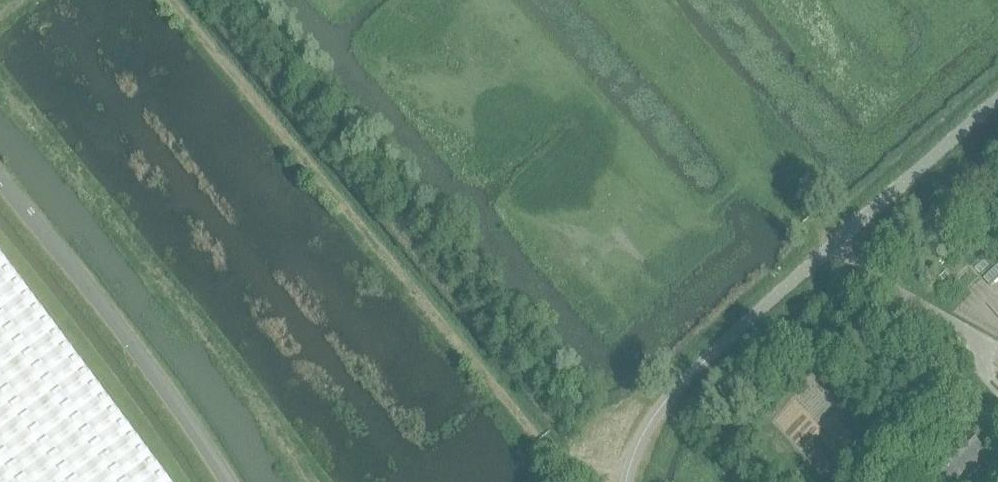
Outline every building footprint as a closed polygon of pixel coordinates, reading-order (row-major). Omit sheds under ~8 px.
[(0,255),(0,481),(166,481),(0,255)] [(988,460),(963,432),(926,465),(941,481),(964,481),(988,460)]
